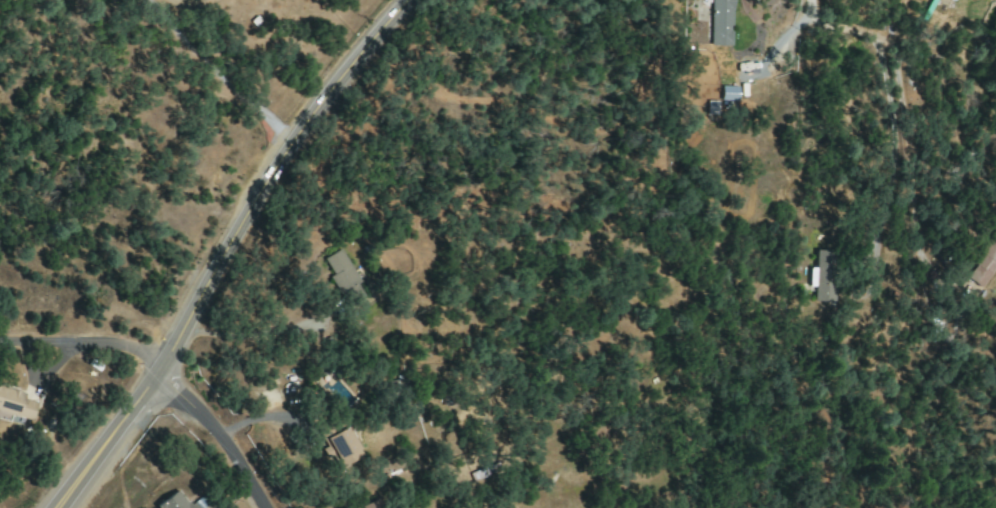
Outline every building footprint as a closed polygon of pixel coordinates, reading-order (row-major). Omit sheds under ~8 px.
[(731,0),(710,0),(708,45),(730,46),(731,0)] [(736,87),(720,86),(719,100),(735,101),(736,87)] [(983,289),(995,270),(995,230),(965,276),(983,289)] [(322,259),(331,273),(327,276),(346,306),(367,293),(339,248),(322,259)] [(833,302),(835,251),(815,251),(814,268),(809,268),(809,287),(814,287),(813,302),(833,302)] [(36,402),(23,399),(24,391),(0,385),(0,419),(8,420),(10,416),(32,421),(36,402)] [(323,438),(327,446),(321,449),(325,460),(332,457),(337,468),(360,457),(346,427),(323,438)] [(158,507),(202,507),(197,500),(187,506),(177,491),(156,505),(158,507)] [(361,507),(384,507),(378,497),(360,505),(361,507)]
